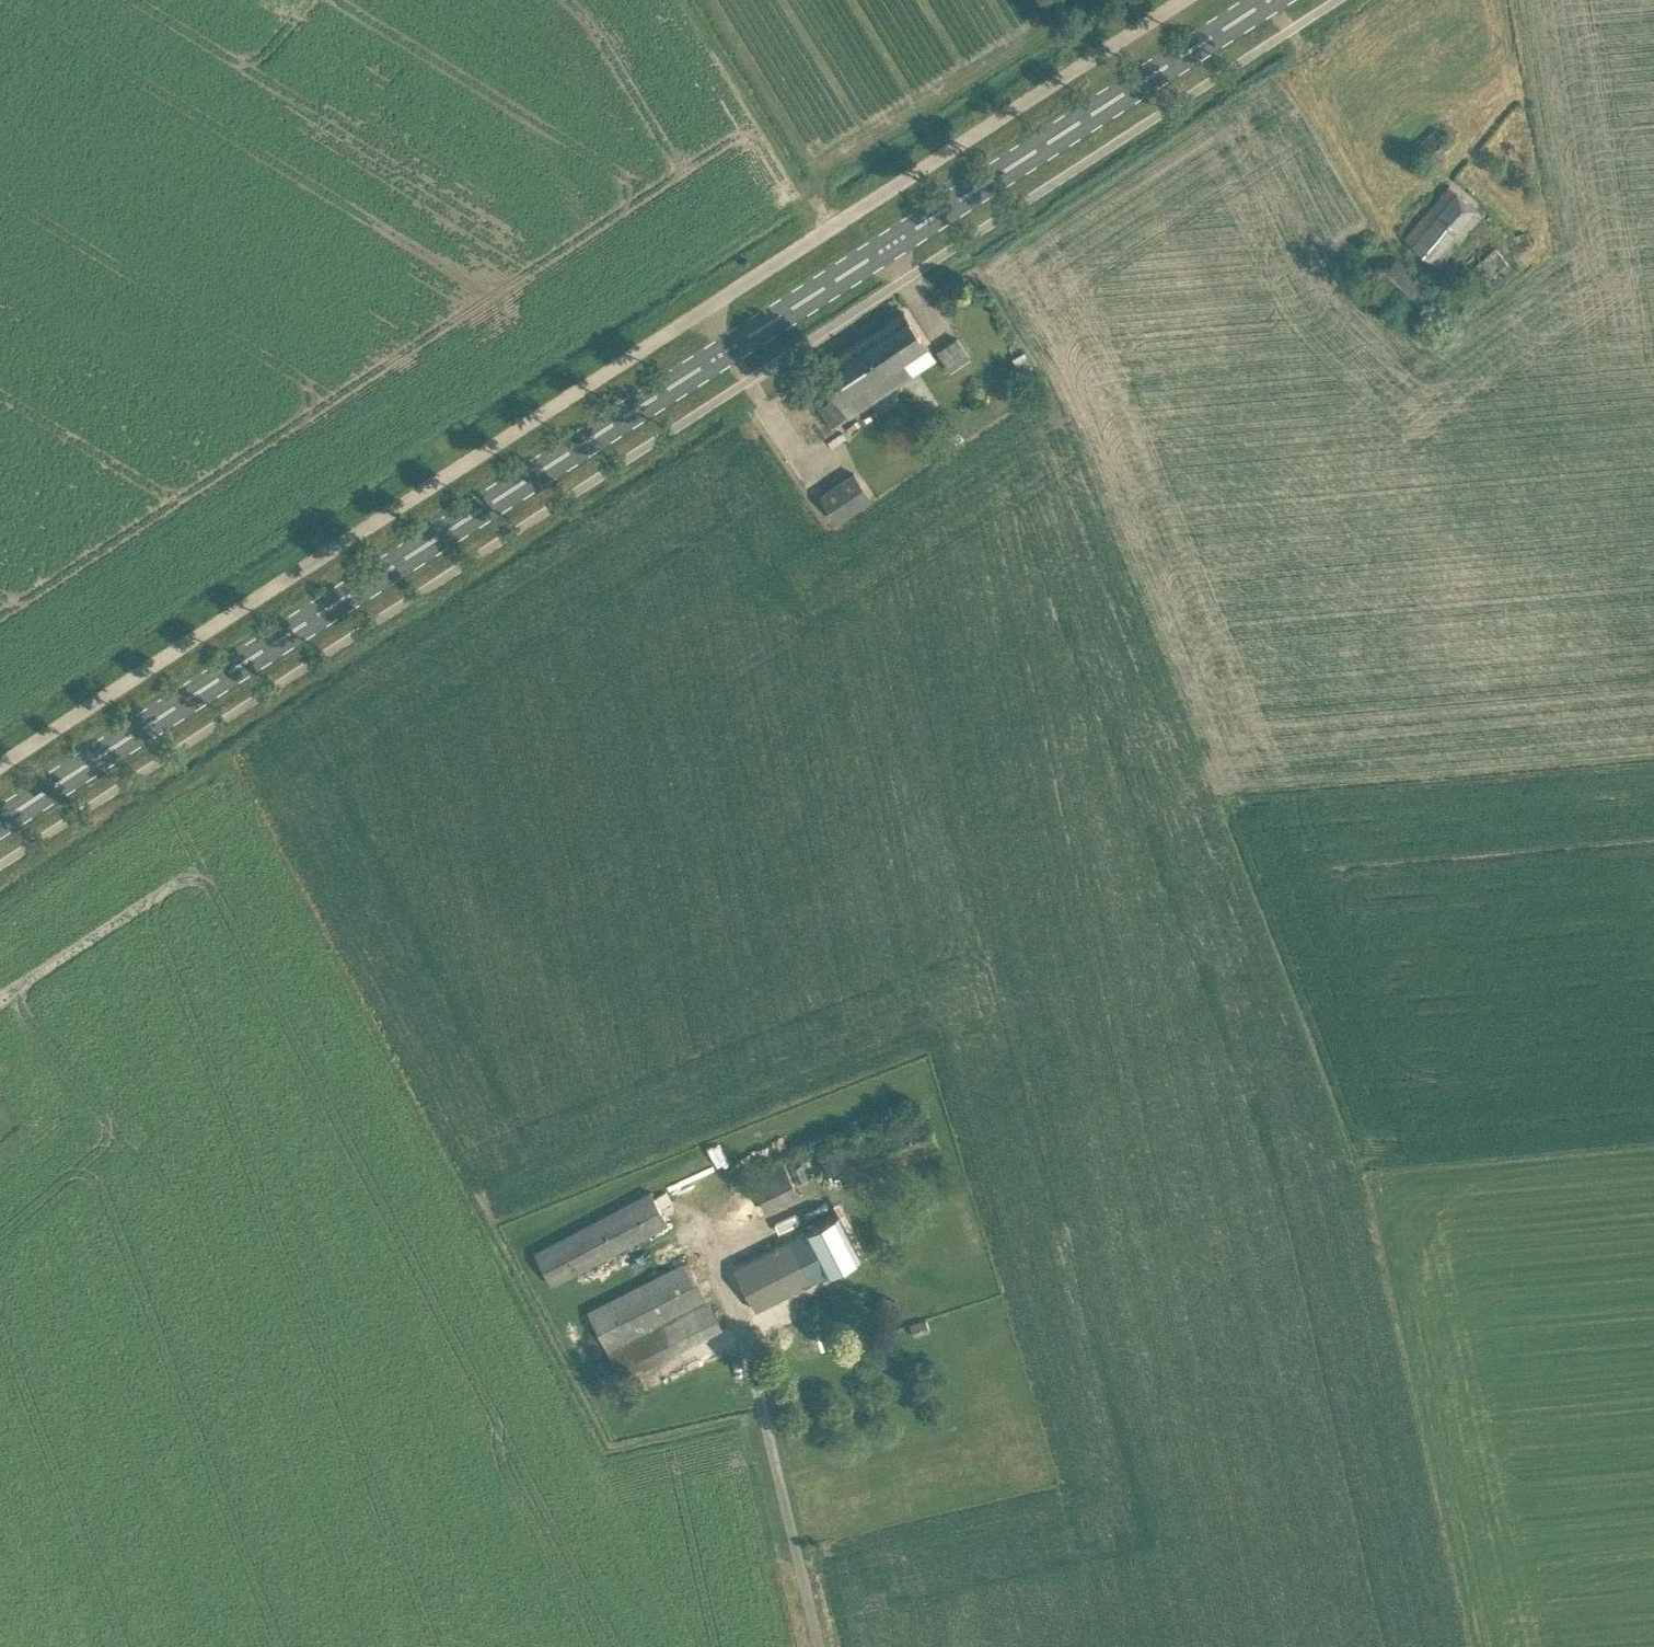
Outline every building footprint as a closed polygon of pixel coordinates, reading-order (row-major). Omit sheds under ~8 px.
[(1436,127),(1416,146),(1431,161),(1458,136),(1446,123),(1439,130),(1436,127)] [(1437,264),(1482,212),(1450,184),(1405,237),(1437,264)] [(1512,241),(1518,250),(1533,241),(1527,232),(1512,241)] [(1461,271),(1476,288),(1509,260),(1495,243),(1461,271)] [(1410,309),(1413,306),(1426,317),(1440,300),(1428,290),(1431,286),(1396,257),(1376,281),(1410,309)] [(905,310),(818,368),(835,393),(835,394),(847,411),(847,412),(848,414),(850,416),(913,372),(914,371),(912,368),(905,358),(927,344),(917,328),(905,310)] [(939,348),(952,369),(970,357),(957,337),(939,348)] [(854,471),(821,494),(839,521),(872,498),(854,471)] [(757,1189),(768,1211),(800,1196),(789,1173),(757,1189)] [(653,1194),(536,1255),(552,1286),(668,1224),(661,1210),(675,1203),(667,1189),(654,1196),(653,1194)] [(825,1276),(861,1258),(841,1215),(804,1233),(825,1276)] [(758,1308),(825,1276),(804,1233),(737,1265),(758,1308)] [(688,1259),(589,1310),(609,1348),(625,1340),(708,1298),(700,1282),(707,1278),(700,1265),(693,1269),(688,1259)] [(625,1340),(609,1348),(623,1376),(639,1368),(625,1340)]
